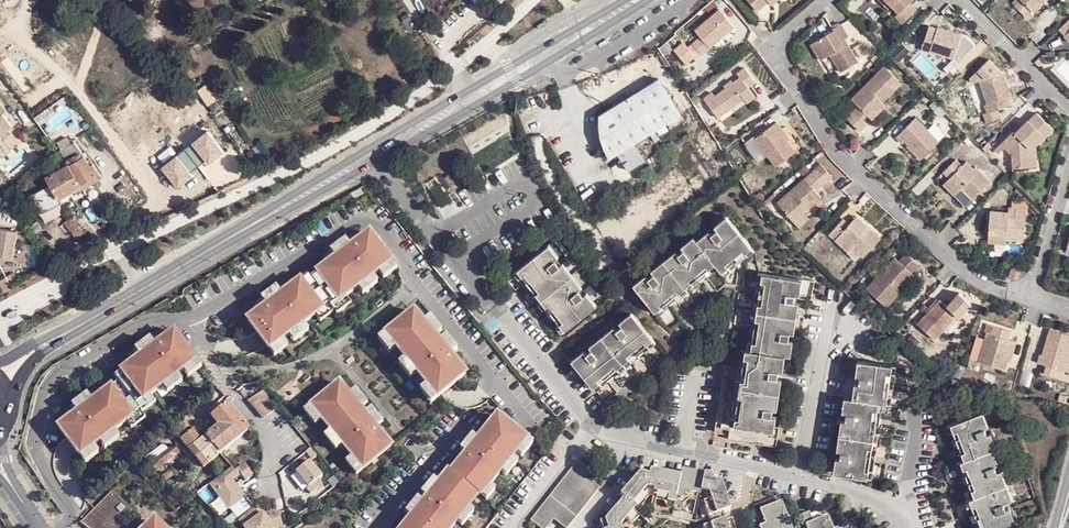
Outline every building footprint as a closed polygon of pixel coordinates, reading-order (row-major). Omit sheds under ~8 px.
[(752,5),(757,11),(769,1),(768,0),(757,0),(752,5)] [(884,0),(873,0),(883,11),(889,6),(884,0)] [(891,0),(884,0),(889,6),(899,17),(895,21),(900,27),(916,13),(910,6),(916,1),(915,0),(898,0),(894,3),(891,0)] [(1019,8),(1027,17),(1032,12),(1041,5),(1045,9),(1055,0),(1022,0),(1025,3),(1019,8)] [(1041,5),(1032,12),(1036,17),(1045,9),(1041,5)] [(689,46),(695,54),(727,26),(719,15),(693,34),(697,39),(689,46)] [(858,63),(849,46),(844,49),(840,41),(845,39),(848,38),(841,25),(830,31),(832,36),(811,48),(820,66),(832,60),(840,73),(858,63)] [(727,26),(695,54),(698,58),(732,31),(727,26)] [(954,65),(963,38),(939,29),(937,33),(929,30),(921,53),(954,65)] [(844,49),(849,46),(845,39),(840,41),(844,49)] [(855,47),(860,57),(868,53),(863,42),(855,47)] [(890,80),(897,73),(885,61),(851,95),(859,103),(865,110),(880,96),(883,98),(896,86),(890,80)] [(726,103),(731,109),(748,97),(752,102),(759,97),(752,87),(758,82),(747,67),(741,71),(744,76),(734,83),(727,88),(718,94),(715,89),(710,93),(719,109),(726,103)] [(903,79),(897,73),(890,80),(896,86),(903,79)] [(1004,99),(1009,98),(1002,76),(978,83),(983,102),(979,104),(982,114),(977,116),(980,125),(996,120),(994,111),(1007,108),(1004,99)] [(723,83),(727,88),(734,83),(731,78),(723,83)] [(597,117),(595,134),(610,160),(683,119),(661,81),(597,117)] [(717,110),(719,109),(710,93),(707,95),(717,110)] [(888,103),(883,98),(880,96),(865,110),(873,118),(888,103)] [(719,109),(723,115),(731,109),(726,103),(719,109)] [(873,118),(865,110),(859,103),(852,110),(866,125),(873,118)] [(4,144),(1,139),(12,131),(4,120),(8,116),(0,106),(0,147),(4,144)] [(859,132),(866,125),(852,110),(845,116),(859,132)] [(1027,170),(1027,165),(1027,144),(1032,145),(1040,135),(1044,139),(1052,131),(1037,116),(1030,123),(1028,121),(1016,133),(1014,132),(995,151),(999,155),(1005,149),(1013,158),(1014,170),(1027,170)] [(923,159),(941,144),(916,117),(895,136),(901,143),(905,140),(923,159)] [(208,146),(191,124),(145,158),(163,181),(208,146)] [(795,152),(787,142),(779,131),(784,128),(780,124),(758,138),(776,164),(795,152)] [(779,131),(787,142),(792,139),(784,128),(779,131)] [(1032,145),(1038,146),(1044,139),(1040,135),(1032,145)] [(84,157),(75,141),(61,149),(69,165),(84,157)] [(1027,144),(1027,165),(1038,166),(1038,146),(1032,145),(1027,144)] [(69,165),(68,165),(79,187),(96,177),(84,157),(69,165)] [(47,177),(59,170),(54,161),(42,168),(47,177)] [(991,181),(981,171),(975,178),(970,174),(974,170),(965,161),(961,166),(955,161),(943,173),(950,179),(947,182),(958,193),(964,187),(975,197),(991,181)] [(818,164),(805,177),(817,189),(831,177),(818,164)] [(79,187),(68,165),(59,170),(47,177),(51,184),(59,198),(79,187)] [(975,178),(981,171),(977,166),(974,170),(970,174),(975,178)] [(800,215),(804,211),(821,195),(801,175),(782,194),(800,215)] [(958,193),(947,182),(943,185),(954,196),(958,193)] [(62,203),(59,198),(51,184),(30,196),(41,214),(62,203)] [(361,187),(351,192),(355,198),(364,193),(361,187)] [(800,215),(782,194),(776,200),(795,220),(800,215)] [(1006,234),(1005,240),(1023,241),(1026,211),(1016,210),(1015,219),(1006,219),(1006,213),(990,213),(988,233),(1006,234)] [(812,218),(804,211),(800,215),(808,223),(812,218)] [(808,223),(800,215),(795,220),(802,228),(808,223)] [(76,239),(84,232),(72,216),(63,222),(76,239)] [(853,217),(848,223),(859,235),(865,228),(853,217)] [(851,248),(859,256),(862,258),(878,242),(865,228),(859,235),(848,223),(846,226),(841,221),(828,236),(846,253),(851,248)] [(727,281),(756,257),(732,227),(704,250),(701,246),(639,298),(661,325),(721,275),(727,281)] [(1006,234),(988,233),(987,243),(1005,245),(1006,234)] [(317,277),(311,282),(329,307),(331,310),(338,306),(339,306),(359,292),(373,281),(379,276),(379,275),(392,266),(372,237),(358,247),(357,247),(344,256),(330,267),(317,276),(317,277)] [(339,250),(344,256),(357,247),(353,240),(339,250)] [(854,261),(859,256),(851,248),(846,253),(854,261)] [(325,260),(330,267),(344,256),(339,250),(325,260)] [(902,255),(895,264),(907,274),(914,267),(902,255)] [(562,265),(556,258),(521,287),(569,344),(599,318),(558,269),(562,265)] [(890,260),(864,288),(868,293),(882,307),(910,278),(895,264),(890,260)] [(379,275),(384,283),(397,273),(392,266),(379,275)] [(1011,279),(1020,282),(1023,273),(1015,269),(1011,279)] [(311,282),(308,279),(302,284),(301,283),(288,293),(274,303),(260,313),(261,314),(248,324),(258,338),(268,352),(281,342),(282,343),(289,338),(303,328),(316,318),(323,313),(322,312),(329,307),(311,282)] [(716,444),(776,453),(782,421),(774,421),(784,361),(788,361),(800,285),(760,280),(748,357),(744,356),(741,373),(728,371),(716,444)] [(373,281),(359,292),(363,298),(378,288),(373,281)] [(269,297),(274,303),(288,293),(283,287),(269,297)] [(868,293),(864,288),(861,291),(881,309),(882,307),(868,293)] [(256,307),(260,313),(274,303),(269,297),(256,307)] [(338,306),(331,310),(334,314),(337,318),(351,307),(346,301),(339,306),(338,306)] [(954,323),(961,315),(948,303),(941,311),(935,305),(914,328),(929,343),(950,320),(954,323)] [(331,310),(329,307),(322,312),(323,313),(316,318),(320,325),(334,314),(331,310)] [(409,315),(382,337),(387,343),(386,344),(392,351),(401,362),(413,376),(423,388),(424,388),(434,400),(448,389),(461,378),(451,365),(452,365),(446,359),(441,352),(435,345),(431,340),(420,326),(415,320),(414,321),(409,315)] [(426,321),(420,326),(431,340),(437,334),(426,321)] [(984,336),(990,338),(993,329),(982,325),(979,334),(984,336)] [(603,402),(663,352),(642,326),(582,376),(603,402)] [(303,328),(289,338),(294,345),(308,334),(303,328)] [(1000,365),(1008,343),(1005,342),(1008,334),(993,329),(990,338),(984,336),(974,366),(1000,374),(1003,366),(1000,365)] [(1067,354),(1068,350),(1068,338),(1051,332),(1047,343),(1053,345),(1050,354),(1044,352),(1043,355),(1039,353),(1035,366),(1060,375),(1067,354)] [(124,373),(117,377),(138,406),(145,401),(145,402),(165,387),(186,371),(199,361),(178,333),(164,342),(150,352),(123,372),(124,373)] [(146,345),(150,352),(164,342),(159,335),(146,345)] [(386,356),(392,351),(386,344),(387,343),(382,337),(375,343),(386,356)] [(442,340),(435,345),(441,352),(447,347),(442,340)] [(282,343),(281,342),(268,352),(274,359),(287,349),(282,343)] [(1013,344),(1008,343),(1000,365),(1003,366),(1005,367),(1013,344)] [(1047,343),(1044,352),(1050,354),(1053,345),(1047,343)] [(132,355),(136,362),(150,352),(146,345),(132,355)] [(447,347),(441,352),(446,359),(453,353),(447,347)] [(1067,354),(1060,375),(1067,377),(1068,370),(1068,355),(1067,354)] [(186,371),(191,378),(204,368),(199,361),(186,371)] [(407,381),(413,376),(401,362),(395,368),(407,381)] [(832,478),(864,483),(876,405),(885,406),(891,368),(856,363),(850,399),(845,399),(832,478)] [(184,383),(179,376),(165,387),(170,393),(184,383)] [(138,406),(121,383),(114,388),(114,387),(101,397),(87,407),(73,417),(74,418),(61,428),(72,443),(81,456),(95,446),(96,447),(102,442),(116,431),(129,422),(136,417),(136,416),(142,411),(138,406)] [(335,387),(308,409),(313,416),(318,423),(328,435),(349,461),(350,460),(360,472),(387,450),(377,438),(378,437),(373,431),(368,424),(346,398),(341,393),(340,393),(335,387)] [(427,406),(434,400),(424,388),(423,388),(417,394),(427,406)] [(82,401),(87,407),(101,397),(96,390),(82,401)] [(248,403),(261,418),(273,407),(261,392),(248,403)] [(352,393),(346,398),(357,412),(364,407),(352,393)] [(145,401),(138,406),(144,413),(158,402),(153,396),(145,402),(145,401)] [(68,411),(73,417),(87,407),(82,401),(68,411)] [(206,437),(219,456),(249,431),(228,405),(212,417),(219,426),(206,437)] [(273,407),(261,418),(265,423),(278,413),(273,407)] [(312,428),(318,423),(313,416),(308,409),(301,415),(312,428)] [(148,418),(142,411),(136,416),(136,417),(129,422),(134,428),(148,418)] [(368,412),(362,417),(368,424),(374,419),(368,412)] [(1016,523),(988,454),(994,452),(979,416),(947,429),(969,485),(965,487),(970,501),(967,505),(976,527),(1005,527),(1016,523)] [(460,462),(450,475),(475,496),(476,497),(478,495),(485,486),(487,484),(488,486),(499,473),(509,459),(514,453),(513,452),(523,439),(496,417),(484,429),(474,441),(468,448),(463,455),(458,461),(460,462)] [(374,419),(368,424),(373,431),(379,425),(374,419)] [(204,468),(219,456),(206,437),(202,439),(194,430),(182,440),(204,468)] [(121,438),(116,431),(102,442),(107,448),(121,438)] [(333,453),(339,448),(328,435),(322,440),(333,453)] [(474,441),(469,438),(463,445),(468,448),(474,441)] [(530,445),(523,439),(513,452),(514,453),(519,457),(530,445)] [(156,472),(179,454),(173,445),(149,464),(156,472)] [(468,448),(463,445),(458,451),(463,455),(468,448)] [(100,453),(95,446),(81,456),(87,463),(100,453)] [(313,459),(317,455),(310,448),(306,451),(313,459)] [(297,470),(309,485),(323,474),(311,459),(297,470)] [(515,463),(509,459),(499,473),(504,477),(515,463)] [(354,478),(360,472),(350,460),(349,461),(343,466),(354,478)] [(244,462),(237,466),(245,478),(252,474),(244,462)] [(587,479),(591,474),(578,464),(533,522),(541,527),(546,527),(550,526),(554,522),(562,527),(568,527),(599,489),(587,479)] [(231,466),(210,482),(216,490),(231,478),(237,474),(231,466)] [(730,508),(721,475),(685,470),(684,476),(645,469),(623,493),(627,498),(608,518),(603,518),(606,527),(628,527),(626,523),(631,518),(636,523),(646,512),(642,508),(649,501),(644,495),(649,489),(656,491),(655,499),(667,500),(667,506),(676,507),(676,503),(684,504),(685,499),(703,502),(711,515),(730,508)] [(455,523),(466,509),(464,508),(475,496),(450,475),(447,474),(437,486),(435,484),(429,492),(419,505),(409,518),(403,524),(405,525),(403,527),(451,527),(455,523)] [(245,495),(231,478),(216,490),(220,495),(230,507),(245,495)] [(431,481),(425,488),(429,492),(435,484),(431,481)] [(492,491),(485,486),(478,495),(485,501),(492,491)] [(425,488),(414,501),(419,505),(429,492),(425,488)] [(121,521),(133,510),(113,490),(82,521),(90,527),(128,527),(121,521)] [(219,515),(230,507),(220,495),(209,503),(219,515)] [(404,514),(409,518),(419,505),(414,501),(404,514)] [(783,514),(780,506),(763,512),(765,517),(762,518),(765,526),(761,527),(762,527),(788,527),(783,514)] [(471,513),(466,509),(455,523),(460,527),(471,513)] [(261,511),(272,527),(282,526),(280,510),(261,511)] [(243,524),(246,527),(271,527),(272,527),(261,511),(243,524)] [(232,512),(223,519),(227,525),(236,519),(232,512)] [(828,516),(813,523),(808,513),(801,516),(806,527),(833,527),(828,516)] [(721,519),(700,527),(725,527),(721,519)]
